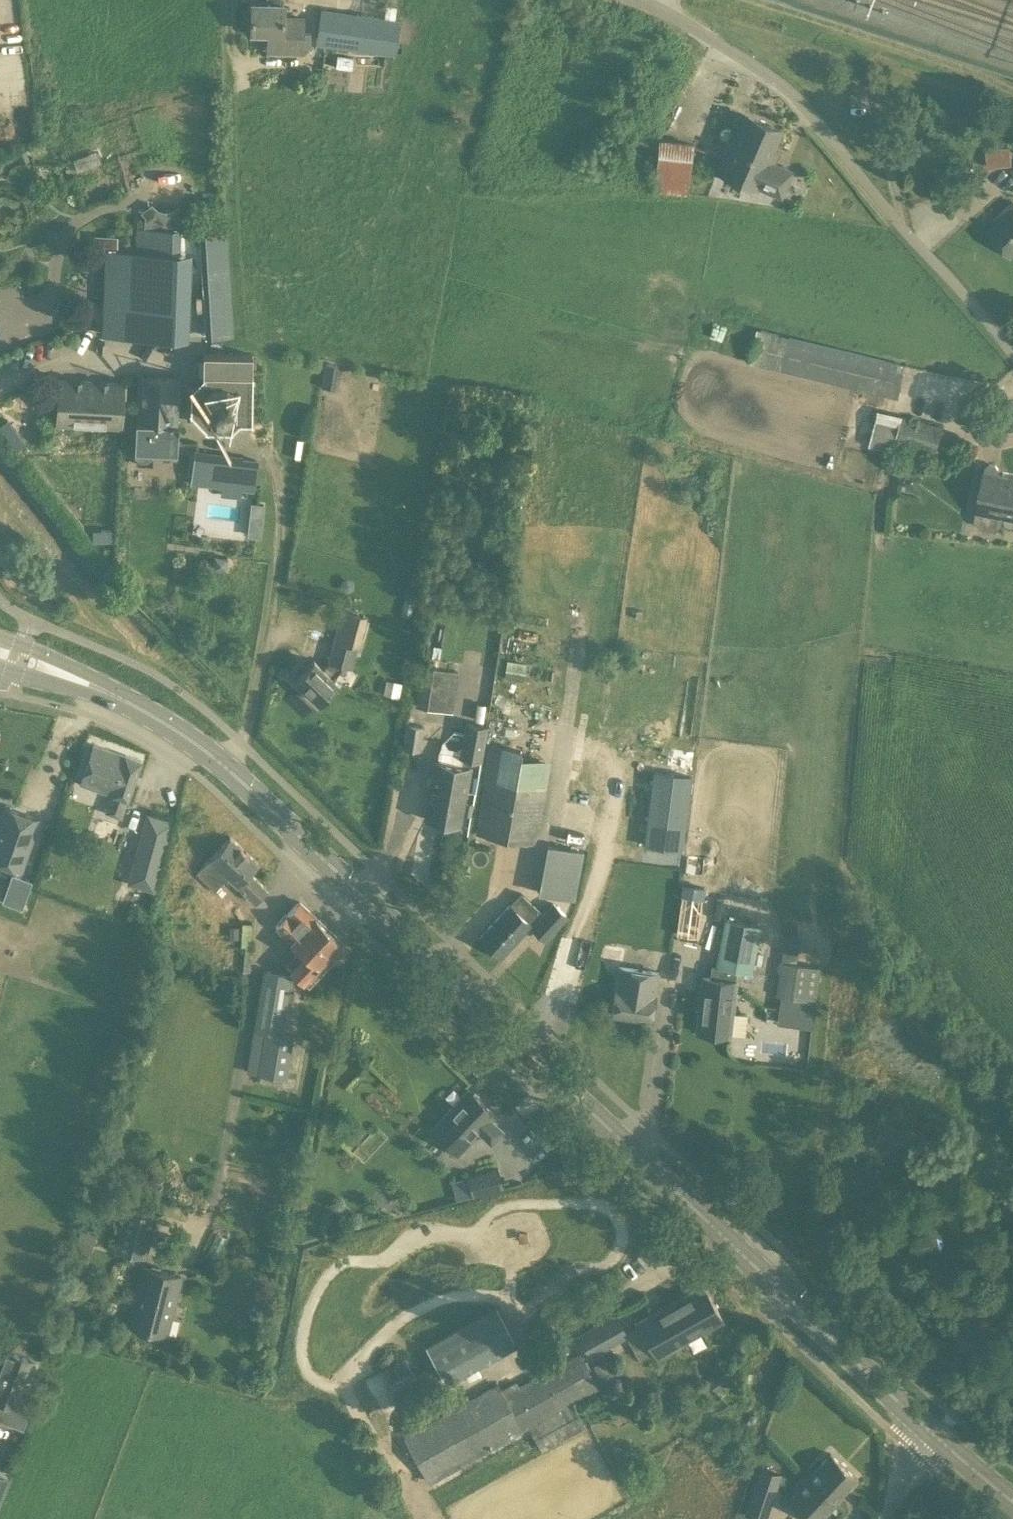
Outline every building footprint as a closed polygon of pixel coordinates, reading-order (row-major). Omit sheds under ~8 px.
[(250,30),(268,30),(294,31),(294,17),(283,17),(284,3),(279,3),(279,0),(266,0),(266,2),(251,2),(250,30)] [(399,21),(320,9),(315,41),(317,41),(315,49),(324,51),(326,42),(395,52),(399,21)] [(267,50),(302,52),(302,47),(311,48),(311,34),(303,33),(303,17),(294,17),(294,31),(268,30),(267,50)] [(715,170),(755,187),(756,184),(779,194),(789,170),(766,160),(780,129),(743,113),(730,144),(727,143),(715,170)] [(693,143),(659,139),(652,191),(687,195),(693,143)] [(988,168),(1012,164),(1010,148),(986,151),(988,168)] [(1011,255),(1012,253),(1012,201),(995,217),(998,221),(988,231),(1011,255)] [(181,236),(135,234),(134,251),(106,250),(103,336),(189,339),(192,253),(181,253),(181,236)] [(202,272),(206,338),(233,336),(229,270),(202,272)] [(856,384),(897,394),(905,364),(758,329),(750,358),(856,384)] [(251,354),(202,353),(201,393),(202,393),(201,406),(208,418),(222,418),(222,417),(228,418),(250,419),(251,354)] [(158,425),(159,376),(138,375),(135,438),(149,439),(150,425),(158,425)] [(178,440),(181,377),(159,376),(158,425),(150,425),(149,439),(135,438),(134,454),(136,455),(136,463),(152,464),(152,472),(175,473),(176,456),(177,456),(178,440)] [(56,425),(123,428),(125,381),(58,377),(56,425)] [(944,427),(878,410),(869,445),(893,452),(894,448),(938,459),(940,450),(938,450),(944,427)] [(24,442),(7,418),(0,423),(0,426),(16,448),(24,442)] [(253,487),(256,466),(211,460),(208,481),(224,483),(223,493),(237,495),(238,485),(253,487)] [(998,474),(999,469),(997,465),(990,464),(986,467),(985,472),(983,471),(975,511),(977,511),(975,520),(980,527),(995,530),(1003,525),(1004,516),(1006,516),(1005,522),(1007,526),(1012,527),(1012,477),(998,474)] [(262,525),(249,523),(247,536),(260,538),(262,525)] [(314,659),(295,680),(318,701),(338,680),(335,677),(345,666),(352,668),(357,647),(359,648),(367,617),(341,610),(328,661),(329,662),(324,667),(314,659)] [(504,679),(524,682),(527,663),(507,660),(504,679)] [(453,712),(459,672),(416,666),(413,682),(419,683),(415,707),(453,712)] [(459,824),(470,768),(469,768),(470,760),(481,762),(488,726),(466,722),(460,754),(439,751),(437,762),(435,761),(425,817),(459,824)] [(421,752),(425,727),(406,724),(402,749),(421,752)] [(92,743),(78,782),(111,794),(104,812),(120,818),(141,759),(123,753),(123,754),(92,743)] [(488,743),(482,781),(485,782),(476,833),(486,835),(485,837),(527,844),(527,842),(533,843),(537,837),(550,765),(519,759),(521,749),(488,743)] [(653,771),(645,846),(683,850),(691,776),(653,771)] [(38,818),(4,806),(0,819),(0,861),(20,868),(38,818)] [(254,902),(266,888),(249,872),(258,862),(230,835),(195,872),(215,890),(228,877),(254,902)] [(153,890),(165,848),(140,841),(128,883),(153,890)] [(547,844),(538,893),(575,900),(584,851),(547,844)] [(21,908),(30,881),(12,874),(2,901),(21,908)] [(674,935),(698,938),(704,887),(681,884),(674,935)] [(479,937),(500,956),(528,925),(545,941),(569,916),(553,901),(543,912),(520,892),(479,937)] [(335,956),(329,950),(339,940),(298,901),(275,924),(301,950),(286,965),(307,985),(335,956)] [(752,972),(761,926),(725,919),(716,966),(752,972)] [(241,927),(233,926),(232,937),(240,938),(241,927)] [(780,961),(776,995),(783,996),(816,1001),(820,966),(780,961)] [(611,1014),(651,1020),(658,971),(618,965),(611,1014)] [(263,970),(247,1072),(287,1078),(293,1034),(283,1033),(292,974),(263,970)] [(695,1031),(730,1034),(730,1033),(745,1035),(747,1015),(732,1013),(736,979),(702,975),(695,1031)] [(816,1001),(783,996),(779,1024),(812,1029),(816,1001)] [(432,1129),(438,1135),(436,1137),(450,1150),(452,1148),(458,1154),(479,1131),(491,1142),(502,1130),(490,1119),(494,1114),(481,1102),(483,1100),(474,1092),(473,1094),(468,1090),(432,1129)] [(498,1167),(467,1176),(468,1178),(450,1183),(455,1201),(503,1188),(498,1167)] [(125,1211),(115,1251),(146,1259),(156,1218),(125,1211)] [(143,1265),(129,1323),(165,1332),(180,1274),(143,1265)] [(655,1356),(722,1319),(702,1282),(635,1320),(655,1356)] [(496,1306),(425,1345),(446,1383),(517,1343),(496,1306)] [(616,1313),(577,1335),(590,1358),(629,1335),(616,1313)] [(36,1360),(4,1348),(0,1359),(0,1421),(23,1430),(30,1410),(19,1406),(36,1360)] [(404,1436),(428,1479),(527,1424),(541,1451),(585,1426),(571,1399),(597,1385),(578,1352),(518,1385),(517,1381),(501,1390),(498,1383),(404,1436)] [(379,1370),(399,1405),(424,1391),(404,1356),(379,1370)] [(601,1378),(613,1374),(606,1357),(595,1362),(601,1378)] [(716,1392),(729,1381),(723,1372),(709,1383),(716,1392)] [(812,1518),(820,1518),(836,1502),(833,1500),(855,1476),(829,1452),(807,1476),(805,1473),(785,1494),(812,1518)] [(761,1467),(750,1498),(769,1505),(780,1473),(761,1467)] [(10,1476),(0,1472),(0,1499),(10,1476)]
